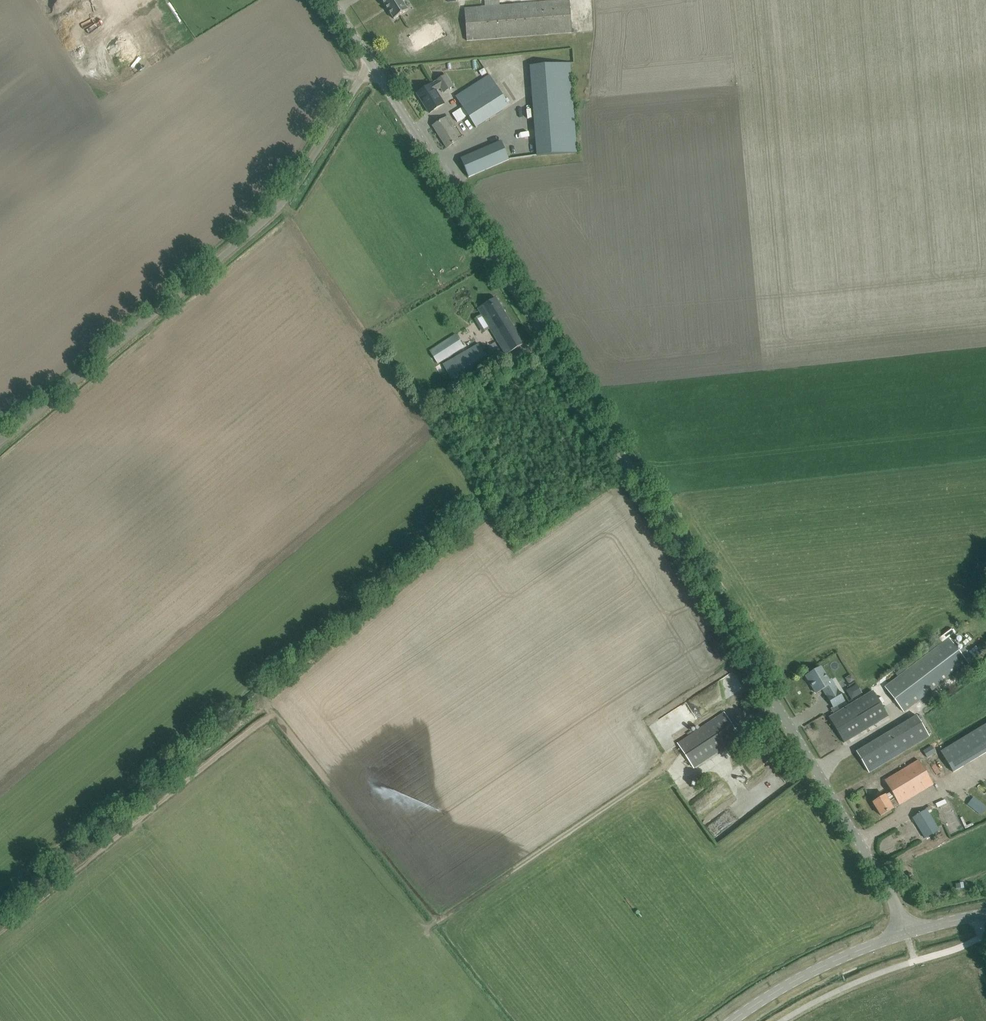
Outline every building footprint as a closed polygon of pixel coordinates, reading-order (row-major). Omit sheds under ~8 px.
[(394,19),(408,10),(403,2),(405,1),(404,0),(382,0),(394,19)] [(569,0),(564,0),(464,8),(467,40),(572,32),(569,0)] [(407,36),(416,52),(447,35),(438,19),(407,36)] [(535,136),(530,137),(531,149),(536,149),(536,155),(576,152),(570,62),(530,65),(535,136)] [(417,93),(430,113),(444,104),(436,92),(440,89),(443,94),(454,87),(447,75),(417,93)] [(510,106),(490,75),(456,97),(462,107),(453,114),(458,122),(468,115),(475,128),(510,106)] [(433,126),(447,148),(459,140),(450,126),(453,124),(448,117),(433,126)] [(461,159),(469,177),(509,160),(501,141),(461,159)] [(500,328),(496,321),(506,315),(496,298),(478,309),(493,333),(500,328)] [(493,333),(506,354),(523,343),(506,315),(496,321),(500,328),(493,333)] [(429,350),(438,364),(464,348),(465,347),(463,345),(456,333),(429,350)] [(443,364),(447,370),(473,355),(478,365),(488,359),(476,338),(463,345),(465,347),(464,348),(466,351),(443,364)] [(899,675),(884,687),(903,712),(968,663),(949,637),(954,633),(951,629),(938,638),(940,640),(897,673),(899,675)] [(834,708),(837,706),(845,701),(832,679),(828,681),(820,667),(806,676),(816,693),(826,687),(827,690),(824,692),(827,696),(826,696),(833,707),(834,708)] [(852,699),(863,692),(857,683),(846,691),(852,699)] [(840,710),(837,706),(834,708),(833,707),(831,708),(834,714),(829,717),(844,742),(888,716),(872,690),(840,710)] [(677,743),(693,768),(740,737),(724,712),(677,743)] [(916,715),(856,752),(869,772),(929,736),(916,715)] [(954,773),(985,753),(985,723),(941,751),(945,758),(954,773)] [(939,748),(926,756),(941,781),(954,773),(945,758),(941,751),(939,748)] [(885,780),(891,792),(885,795),(873,802),(881,815),(890,810),(933,785),(919,761),(893,775),(885,780)] [(975,810),(981,816),(985,809),(985,807),(981,803),(975,810)] [(912,817),(925,838),(939,830),(926,809),(912,817)]
